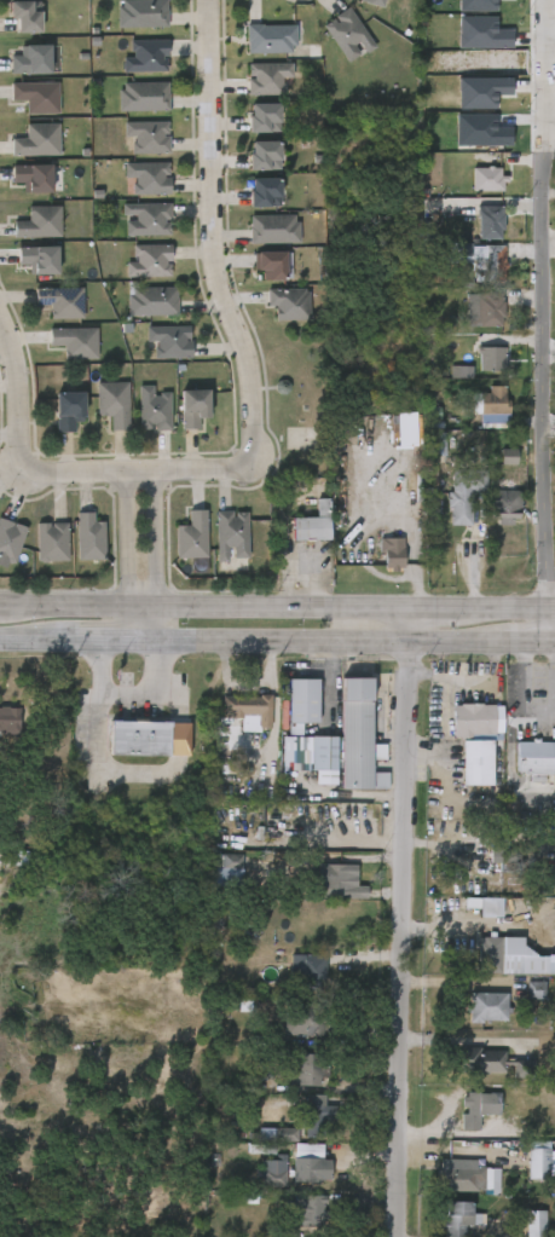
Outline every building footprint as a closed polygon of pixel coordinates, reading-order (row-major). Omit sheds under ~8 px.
[(115,27),(115,0),(164,0),(164,27),(115,27)] [(458,12),(496,11),(495,0),(458,0),(458,12)] [(8,19),(8,1),(31,1),(31,10),(39,10),(39,31),(16,31),(16,19),(8,19)] [(320,24),(347,7),(372,46),(346,64),(320,24)] [(512,48),(511,30),(496,30),(496,17),(458,17),(458,49),(512,48)] [(293,53),(244,53),(244,24),(293,24),(293,53)] [(122,73),(122,57),(126,57),(126,40),(166,40),(166,73),(122,73)] [(8,56),(19,56),(19,46),(48,46),(48,74),(8,74),(8,56)] [(245,94),(245,63),(289,63),(289,79),(282,79),(282,94),(245,94)] [(458,109),(496,109),(496,96),(511,96),(511,78),(458,78),(458,109)] [(56,83),(56,115),(24,115),(24,102),(8,102),(8,83),(56,83)] [(166,111),(117,111),(117,83),(166,83),(166,111)] [(278,103),(278,133),(248,133),(248,103),(278,103)] [(496,114),(455,115),(456,146),(511,146),(511,128),(496,128),(496,114)] [(122,123),(167,123),(167,155),(129,155),(129,138),(122,138),(122,123)] [(10,157),(10,140),(24,140),(24,126),(56,126),(56,157),(10,157)] [(278,170),(248,170),(248,141),(278,141),(278,170)] [(132,196),(131,178),(123,179),(122,164),(167,163),(168,195),(132,196)] [(19,192),(19,185),(10,185),(10,166),(52,166),(52,192),(19,192)] [(468,166),(501,166),(501,193),(468,193),(468,166)] [(248,207),(248,178),(278,178),(278,207),(248,207)] [(501,238),(478,238),(478,203),(501,203),(501,238)] [(122,237),(122,204),(168,204),(168,237),(122,237)] [(59,207),(59,237),(12,237),(12,221),(25,221),(25,207),(59,207)] [(248,242),(248,215),(297,215),(297,242),(248,242)] [(125,262),(132,262),(132,244),(168,244),(168,277),(125,277),(125,262)] [(472,282),(472,245),(501,245),(501,282),(472,282)] [(56,272),(16,272),(16,247),(56,247),(56,272)] [(259,270),(252,270),(252,252),(287,252),(287,279),(259,279),(259,270)] [(175,287),(175,316),(126,316),(126,287),(175,287)] [(48,319),(48,306),(34,306),(34,288),(81,288),(81,319),(48,319)] [(305,289),(305,319),(273,319),(273,306),(265,306),(265,289),(305,289)] [(466,293),(501,293),(501,326),(466,326),(466,293)] [(145,326),(189,326),(189,358),(151,358),(151,343),(145,343),(145,326)] [(47,346),(47,329),(96,329),(96,359),(62,359),(62,346),(47,346)] [(503,371),(476,371),(476,347),(503,347),(503,371)] [(472,367),(450,366),(450,378),(472,379),(472,367)] [(127,383),(127,430),(109,430),(109,416),(96,416),(96,383),(127,383)] [(504,414),(485,414),(485,386),(504,386),(504,414)] [(138,430),(138,388),(168,388),(168,430),(138,430)] [(179,391),(208,391),(208,417),(198,417),(198,429),(179,429),(179,391)] [(54,432),(54,392),(85,392),(85,420),(73,420),(73,432),(54,432)] [(429,453),(429,434),(441,434),(441,453),(429,453)] [(514,463),(499,463),(499,450),(514,450),(514,463)] [(449,525),(449,469),(484,469),(484,490),(469,490),(469,525),(449,525)] [(519,490),(519,520),(490,520),(490,490),(519,490)] [(328,499),(328,541),(290,541),(290,518),(317,518),(317,499),(328,499)] [(206,557),(174,557),(175,526),(187,526),(187,510),(206,510),(206,557)] [(215,511),(245,511),(245,559),(215,559),(215,511)] [(92,521),(102,521),(102,560),(75,560),(75,513),(92,513),(92,521)] [(11,570),(0,566),(0,519),(25,527),(11,570)] [(381,571),(381,521),(407,521),(407,539),(404,539),(404,571),(381,571)] [(65,560),(36,560),(36,522),(65,522),(65,560)] [(288,736),(288,677),(318,677),(318,722),(297,722),(297,736),(288,736)] [(371,771),(387,771),(387,788),(341,788),(341,677),(371,677),(371,771)] [(221,717),(221,695),(268,695),(268,729),(247,729),(247,717),(221,717)] [(493,703),(493,734),(451,734),(451,703),(493,703)] [(19,734),(0,734),(0,730),(0,706),(8,706),(8,709),(19,707),(19,734)] [(109,721),(189,721),(189,755),(109,755),(109,721)] [(308,770),(308,735),(335,735),(335,770),(308,770)] [(491,740),(491,785),(461,785),(461,740),(491,740)] [(516,741),(554,741),(554,774),(516,774),(516,741)] [(500,873),(517,874),(518,850),(490,848),(490,863),(500,863),(500,873)] [(212,888),(240,889),(242,855),(213,855),(212,888)] [(346,863),(346,890),(318,890),(318,863),(346,863)] [(502,918),(502,900),(479,899),(479,918),(502,918)] [(518,937),(518,954),(501,954),(501,972),(478,972),(478,937),(518,937)] [(288,953),(323,954),(320,1034),(287,1034),(288,953)] [(527,999),(544,999),(543,982),(527,983),(527,999)] [(466,1022),(466,993),(505,993),(505,1022),(466,1022)] [(503,1047),(503,1071),(461,1071),(461,1047),(503,1047)] [(319,1053),(319,1085),(294,1085),(294,1053),(319,1053)] [(461,1131),(479,1130),(479,1116),(500,1115),(499,1094),(462,1094),(462,1111),(461,1111),(461,1131)] [(303,1137),(303,1097),(322,1097),(322,1137),(303,1137)] [(274,1142),(297,1143),(297,1129),(275,1129),(274,1142)] [(320,1145),(320,1156),(291,1154),(293,1143),(320,1145)] [(526,1179),(526,1146),(549,1146),(549,1179),(526,1179)] [(322,1158),(322,1181),(293,1181),(293,1158),(322,1158)] [(468,1158),(468,1166),(487,1166),(487,1190),(438,1190),(438,1158),(468,1158)] [(285,1160),(285,1186),(260,1186),(260,1160),(285,1160)] [(292,1226),(323,1227),(324,1196),(293,1195),(292,1226)] [(441,1233),(441,1201),(474,1201),(474,1233),(441,1233)] [(544,1210),(544,1236),(524,1236),(524,1210),(544,1210)]
